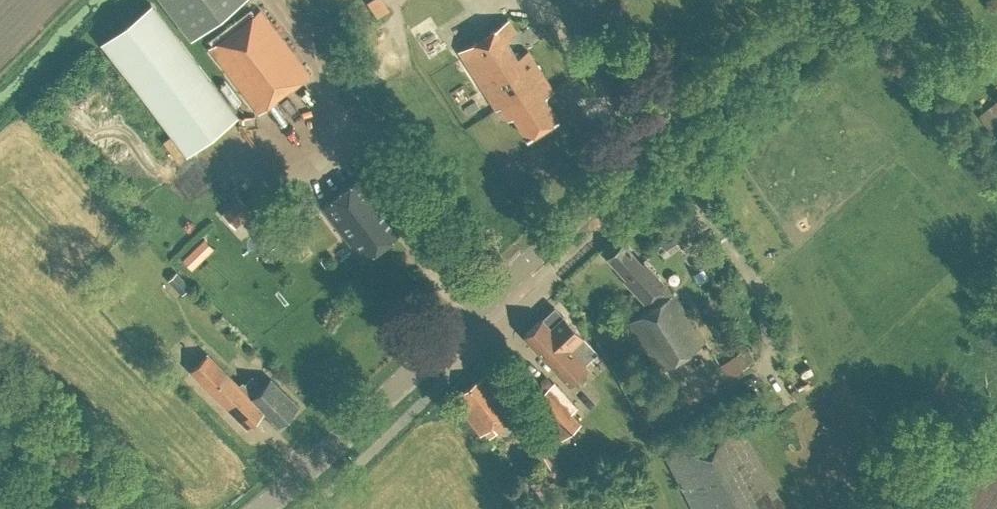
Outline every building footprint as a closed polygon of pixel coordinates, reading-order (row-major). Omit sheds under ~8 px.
[(185,151),(237,111),(152,0),(150,0),(99,39),(185,151)] [(189,37),(238,0),(161,0),(189,37)] [(392,7),(388,0),(369,0),(378,15),(392,7)] [(208,50),(257,115),(310,76),(261,11),(208,50)] [(509,21),(459,52),(495,111),(502,107),(509,119),(515,115),(528,137),(558,118),(545,98),(554,93),(509,21)] [(401,223),(360,169),(321,199),(357,246),(360,244),(365,250),(389,232),(401,223)] [(239,226),(256,207),(239,193),(222,212),(239,226)] [(207,237),(184,257),(192,267),(216,246),(207,237)] [(656,302),(628,321),(660,369),(705,340),(674,291),(643,257),(641,258),(623,239),(621,241),(617,241),(609,247),(609,252),(607,255),(625,274),(623,276),(644,301),(651,294),(656,302)] [(167,279),(181,293),(190,284),(176,270),(167,279)] [(583,361),(596,349),(562,313),(550,324),(541,315),(523,332),(570,381),(587,365),(583,361)] [(208,353),(192,369),(250,426),(264,411),(269,415),(270,414),(280,423),(299,404),(272,377),(262,387),(252,377),(245,384),(242,382),(239,385),(208,353)] [(478,378),(463,390),(469,398),(459,407),(481,434),(514,407),(486,373),(479,379),(478,378)] [(577,404),(555,380),(531,401),(562,435),(580,419),(571,409),(577,404)] [(694,508),(784,508),(732,414),(662,452),(694,508)] [(530,447),(549,480),(563,472),(545,439),(530,447)] [(0,488),(0,508),(23,508),(0,488)]
